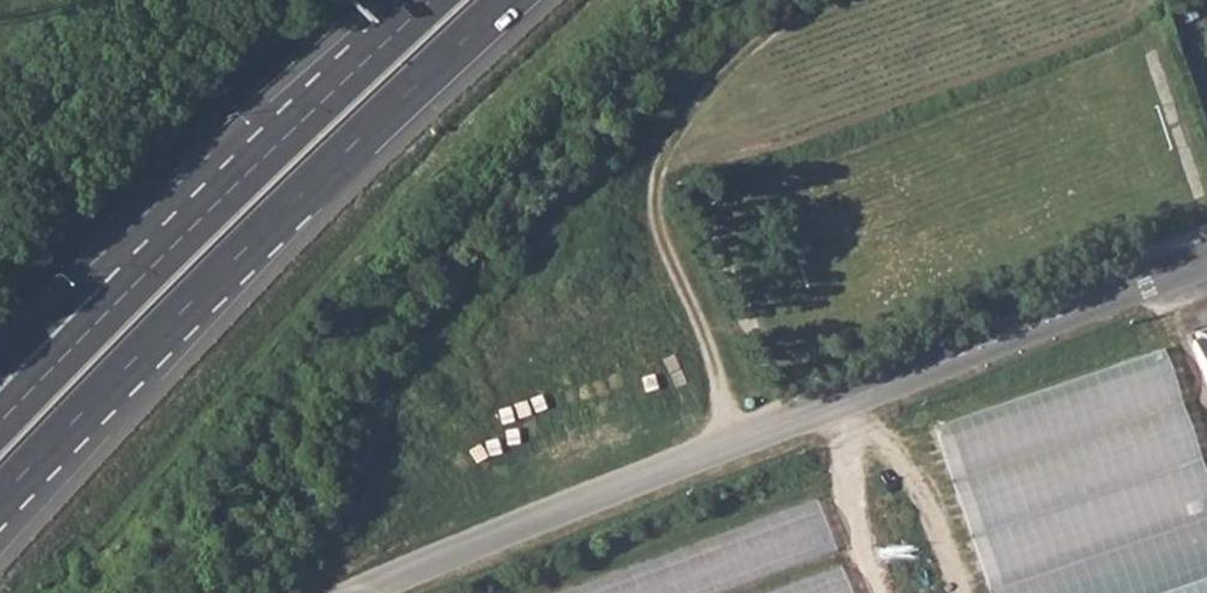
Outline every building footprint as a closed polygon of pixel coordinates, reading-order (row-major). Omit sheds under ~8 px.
[(1188,342),(1206,392),(1206,335),(1188,342)] [(946,416),(998,592),(1206,592),(1206,479),(1170,352),(946,416)] [(845,571),(779,592),(853,592),(845,571)]
